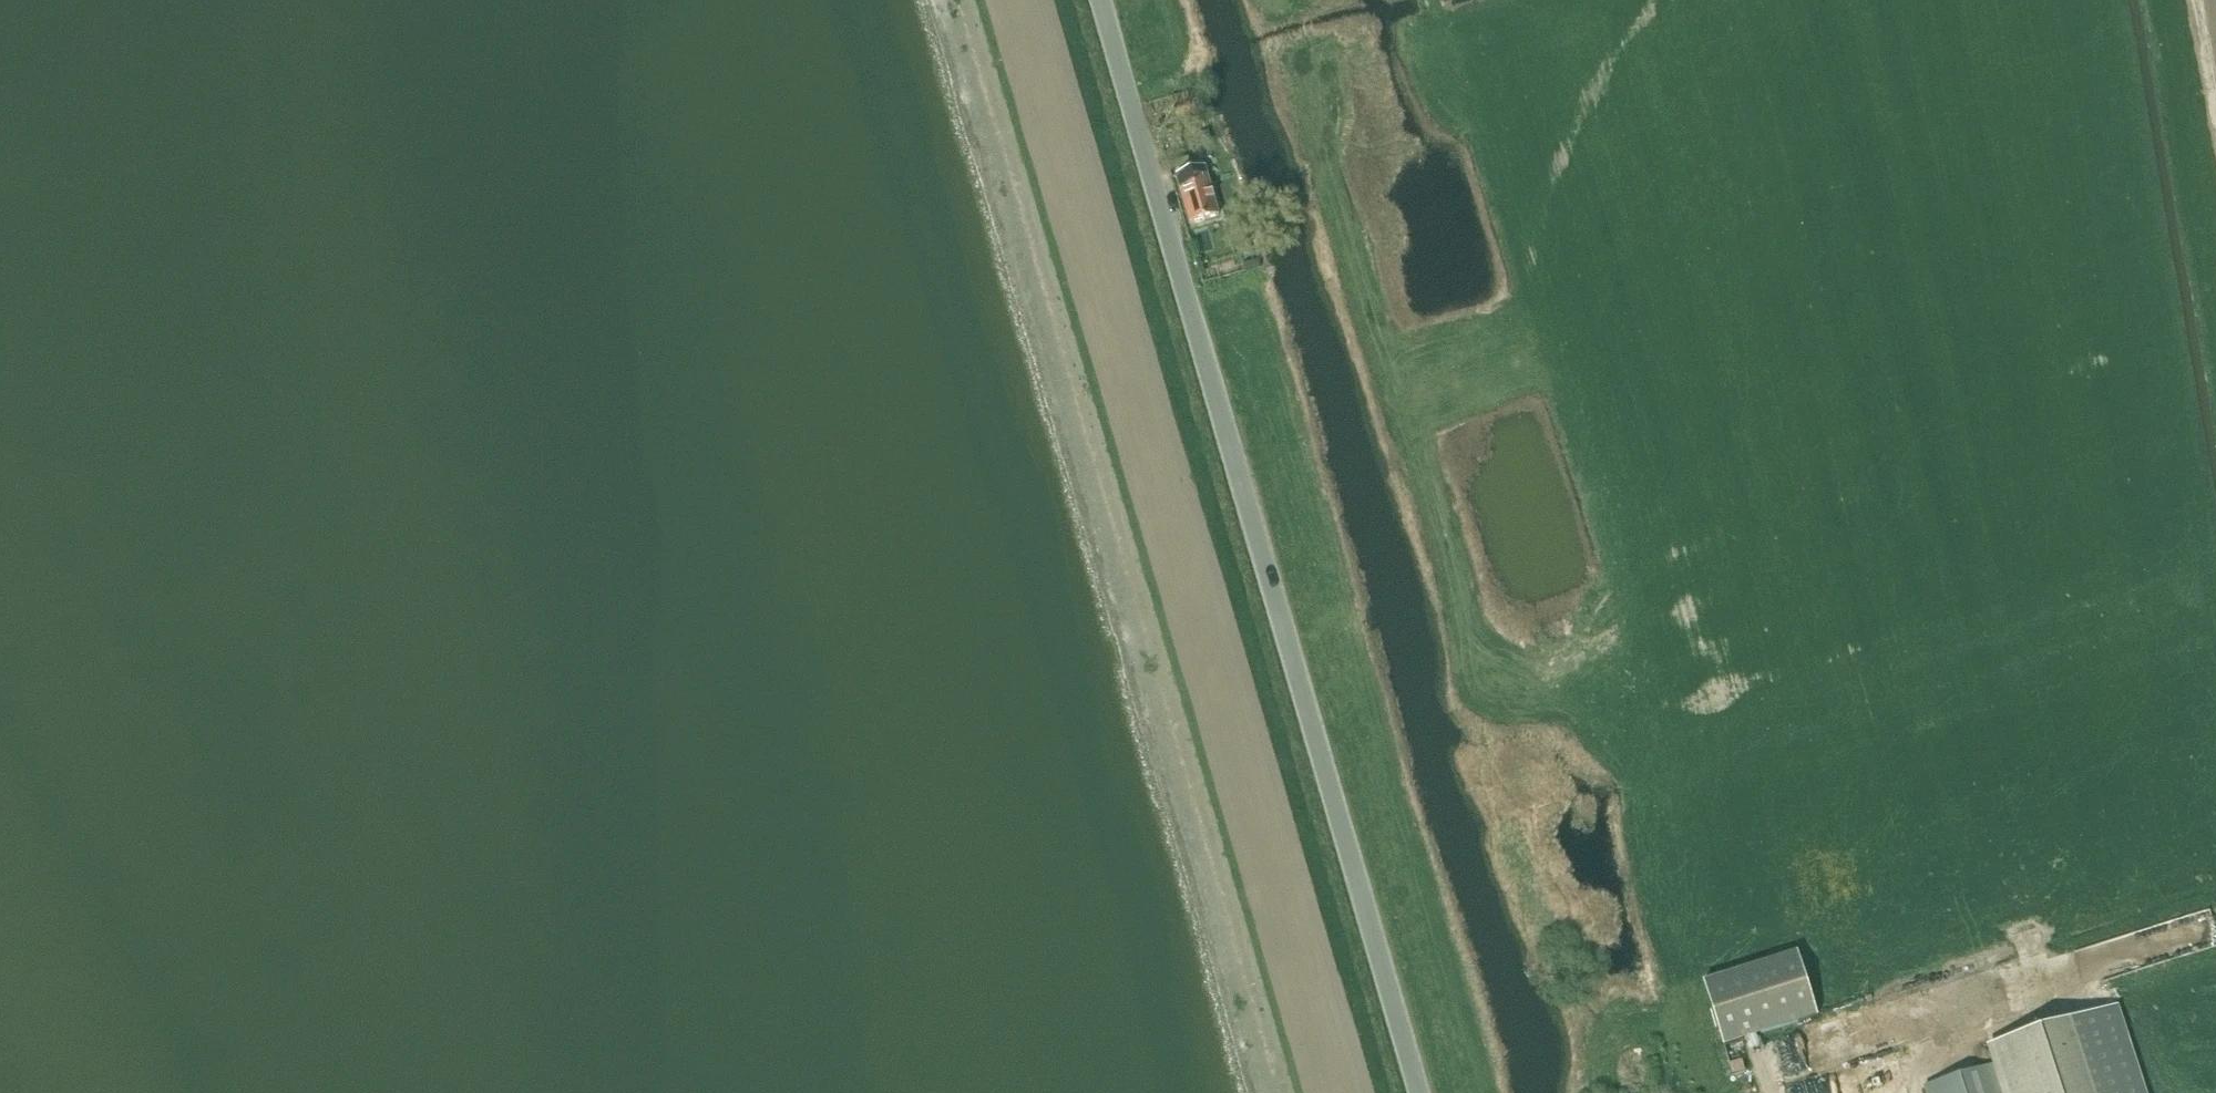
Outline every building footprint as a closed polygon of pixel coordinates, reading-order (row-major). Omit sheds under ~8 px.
[(1177,175),(1191,224),(1219,215),(1205,167),(1177,175)] [(2182,939),(2171,942),(2172,948),(2215,938),(2215,920),(2213,905),(2176,914),(2182,939)] [(1726,1048),(1819,1017),(1798,953),(1705,985),(1726,1048)] [(2118,1005),(1989,1046),(1995,1064),(1925,1087),(1927,1092),(2146,1092),(2118,1005)]
